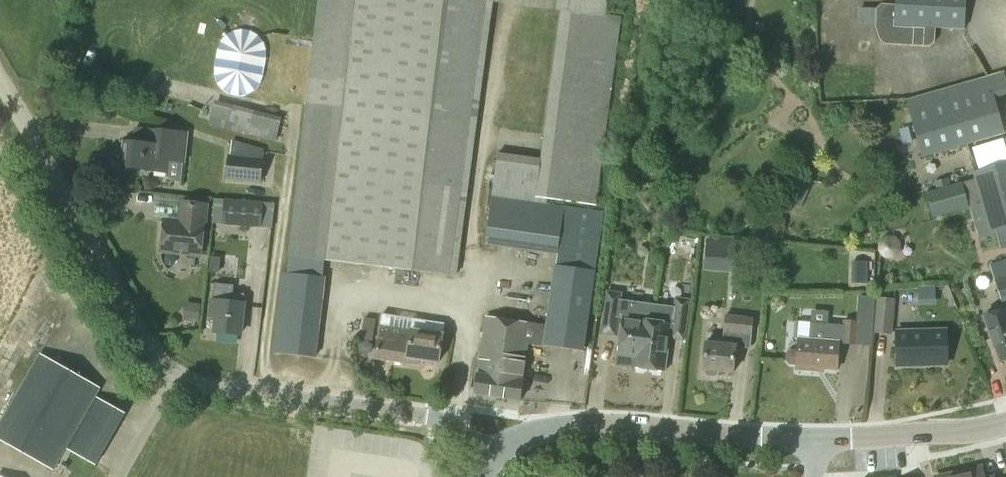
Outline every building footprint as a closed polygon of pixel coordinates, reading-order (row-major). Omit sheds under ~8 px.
[(288,255),(326,260),(326,261),(456,276),(493,2),(499,3),(499,0),(318,0),(288,255)] [(608,0),(557,0),(556,11),(560,11),(540,159),(498,153),(485,245),(557,255),(556,265),(555,265),(546,326),(530,324),(485,317),(474,393),(519,400),(527,344),(584,352),(595,278),(598,255),(604,212),(564,206),(547,203),(547,199),(596,206),(621,17),(606,15),(608,0)] [(967,0),(897,0),(897,3),(897,5),(881,4),(877,8),(876,26),(880,37),(885,43),(930,45),(936,41),(937,26),(965,28),(967,0)] [(1004,134),(993,98),(1005,94),(1005,80),(1004,72),(987,77),(987,76),(907,99),(924,157),(1004,134)] [(277,132),(281,117),(215,100),(211,115),(277,132)] [(184,163),(187,132),(154,128),(153,144),(124,141),(121,168),(167,172),(168,161),(184,163)] [(261,182),(263,160),(227,156),(225,179),(261,182)] [(979,238),(983,237),(991,235),(1005,230),(1005,161),(975,170),(974,170),(972,171),(974,179),(950,186),(948,178),(941,180),(935,182),(937,190),(926,193),(933,217),(941,215),(970,206),(979,238)] [(261,227),(263,201),(224,199),(222,224),(261,227)] [(202,254),(207,204),(183,201),(181,222),(165,220),(162,250),(202,254)] [(737,273),(739,242),(706,239),(704,271),(737,273)] [(323,277),(326,261),(326,260),(288,255),(286,273),(282,273),(272,353),(316,358),(326,277),(323,277)] [(989,265),(1004,309),(984,316),(1000,361),(1005,359),(1005,259),(989,265)] [(240,334),(244,298),(232,297),(233,286),(215,284),(211,316),(217,317),(215,332),(240,334)] [(857,321),(859,321),(857,345),(871,346),(875,297),(859,296),(857,321)] [(891,334),(895,299),(876,297),(873,333),(891,334)] [(649,341),(653,304),(618,299),(615,317),(623,318),(617,365),(633,368),(636,340),(649,341)] [(636,340),(633,368),(664,372),(670,324),(674,324),(676,307),(653,304),(649,341),(636,340)] [(752,335),(753,317),(725,314),(723,332),(752,335)] [(439,363),(443,335),(410,330),(412,319),(382,315),(375,358),(414,364),(415,359),(439,363)] [(372,341),(375,319),(364,318),(361,339),(372,341)] [(923,331),(922,322),(908,323),(908,331),(897,332),(898,365),(946,364),(945,330),(923,331)] [(845,344),(846,325),(810,323),(809,339),(799,338),(798,349),(790,349),(786,353),(786,360),(789,364),(797,365),(797,371),(815,372),(816,369),(836,370),(838,343),(845,344)] [(372,345),(367,341),(360,344),(359,351),(365,356),(371,352),(372,345)] [(732,373),(735,345),(706,342),(703,370),(706,370),(705,373),(707,375),(715,376),(717,374),(718,371),(732,373)] [(100,387),(41,354),(0,425),(0,440),(53,470),(100,387)] [(958,476),(985,476),(983,467),(957,473),(958,476)]
